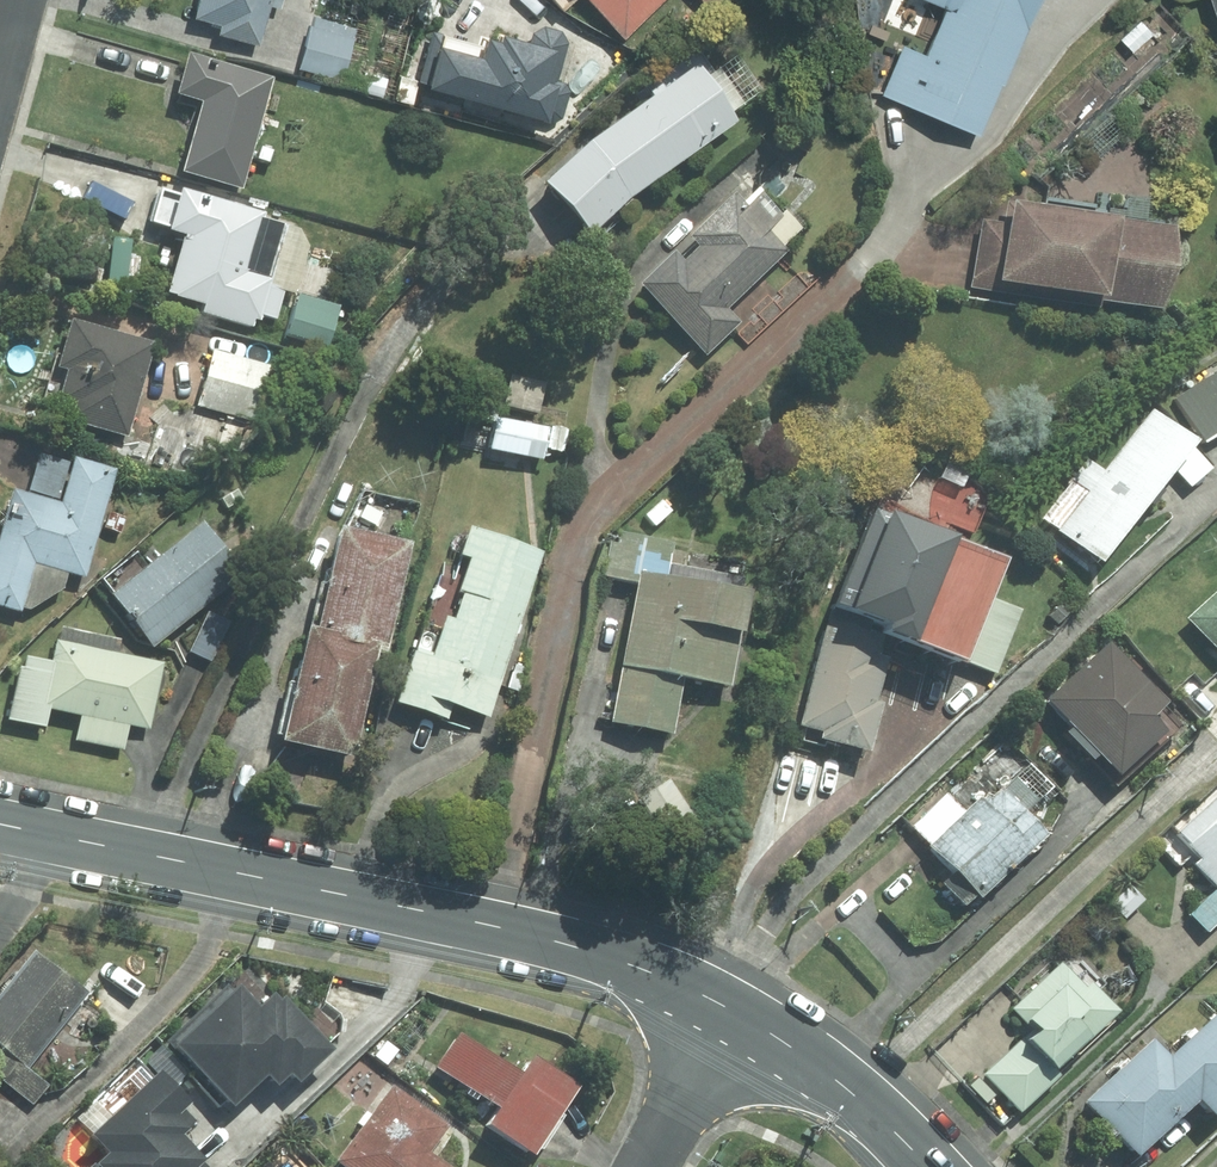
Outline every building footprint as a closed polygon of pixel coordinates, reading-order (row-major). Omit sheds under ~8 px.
[(259,44),(270,5),(280,8),(282,0),(205,0),(200,17),(226,24),(223,35),(259,44)] [(564,9),(574,0),(556,0),(564,9)] [(627,35),(665,0),(593,0),(627,35)] [(885,96),(980,136),(1038,0),(925,0),(947,9),(927,57),(906,48),(885,96)] [(344,79),(357,29),(316,19),(303,68),(344,79)] [(503,41),(489,37),(486,46),(435,31),(419,85),(551,124),(563,118),(571,91),(567,84),(558,82),(569,43),(563,32),(545,27),(534,33),(531,43),(504,35),(503,41)] [(191,53),(180,92),(206,100),(186,169),(242,186),(274,77),(191,53)] [(711,76),(700,63),(594,141),(550,180),(595,231),(631,196),(740,120),(735,112),(747,103),(720,68),(711,76)] [(187,234),(170,292),(208,303),(206,310),(259,325),(263,312),(277,316),(302,229),(267,219),(269,212),(184,187),(182,194),(163,188),(154,221),(171,226),(170,230),(187,234)] [(703,245),(686,261),(676,251),(642,283),(708,352),(741,321),(728,308),(791,250),(772,230),(787,216),(764,192),(749,206),(737,194),(694,235),(703,245)] [(984,220),(974,286),(1101,306),(1102,299),(1164,309),(1178,223),(1009,196),(1005,223),(984,220)] [(340,306),(300,296),(290,334),(329,345),(340,306)] [(71,369),(62,400),(76,404),(72,418),(127,434),(154,342),(74,319),(61,366),(71,369)] [(200,404),(256,420),(271,365),(215,350),(200,404)] [(1177,399),(1205,444),(1216,436),(1216,375),(1177,399)] [(1200,442),(1154,409),(1106,471),(1088,458),(1044,519),(1106,563),(1178,469),(1192,485),(1213,467),(1197,448),(1200,442)] [(550,427),(494,417),(489,448),(544,457),(550,427)] [(41,453),(31,489),(60,497),(70,461),(41,453)] [(21,609),(64,587),(69,570),(86,575),(117,469),(77,457),(64,503),(16,489),(0,543),(0,603),(21,609)] [(994,598),(1011,557),(961,539),(962,534),(895,511),(894,513),(878,508),(838,604),(801,725),(807,727),(803,740),(825,746),(827,739),(871,751),(883,703),(877,701),(895,635),(969,662),(994,598)] [(114,594),(155,645),(246,573),(205,521),(149,565),(138,551),(104,578),(116,593),(114,594)] [(342,526),(318,631),(382,646),(389,647),(413,542),(342,526)] [(544,551),(469,527),(459,556),(471,560),(452,617),(446,615),(434,651),(418,646),(399,706),(469,728),(474,712),(490,717),(544,551)] [(604,574),(641,581),(643,571),(670,576),(677,541),(620,530),(612,536),(604,574)] [(641,581),(614,721),(675,733),(686,676),(733,685),(751,592),(670,576),(643,571),(641,581)] [(1191,618),(1216,645),(1216,593),(1191,618)] [(994,598),(969,662),(996,672),(1023,609),(994,598)] [(231,624),(210,613),(191,651),(213,661),(231,624)] [(151,727),(164,662),(118,654),(121,640),(62,629),(56,663),(28,657),(26,666),(20,665),(10,718),(47,726),(51,708),(82,714),(130,723),(151,727)] [(286,739),(356,755),(382,646),(318,631),(312,629),(286,739)] [(1169,701),(1111,641),(1049,700),(1075,726),(1069,731),(1120,784),(1177,729),(1160,711),(1169,701)] [(130,723),(82,714),(77,739),(125,749),(130,723)] [(947,794),(913,828),(955,869),(942,882),(967,906),(980,893),(984,897),(1049,833),(1027,811),(1040,798),(1018,776),(989,804),(982,797),(966,813),(947,794)] [(670,778),(642,797),(669,838),(697,820),(670,778)] [(1159,841),(1180,864),(1194,852),(1201,860),(1197,864),(1216,884),(1216,786),(1159,841)] [(1194,914),(1210,930),(1216,923),(1216,892),(1194,914)] [(36,952),(0,997),(0,1043),(30,1067),(89,995),(36,952)] [(1057,1070),(1119,1011),(1093,984),(1089,987),(1063,960),(1013,1008),(1034,1029),(987,1074),(1023,1111),(1061,1074),(1057,1070)] [(282,1000),(249,965),(169,1042),(177,1050),(180,1047),(236,1105),(270,1073),(280,1083),(293,1070),(302,1079),(335,1047),(286,996),(282,1000)] [(1216,1112),(1216,1014),(1171,1056),(1204,1097),(1216,1112)] [(461,1032),(439,1067),(499,1106),(486,1125),(536,1157),(581,1088),(535,1058),(525,1073),(461,1032)] [(1171,1056),(1155,1040),(1089,1101),(1140,1156),(1204,1097),(1171,1056)] [(98,1164),(101,1166),(212,1166),(181,1133),(195,1121),(185,1109),(193,1101),(164,1069),(92,1134),(109,1153),(98,1164)] [(341,1160),(351,1166),(454,1166),(432,1152),(451,1126),(395,1086),(341,1160)]
